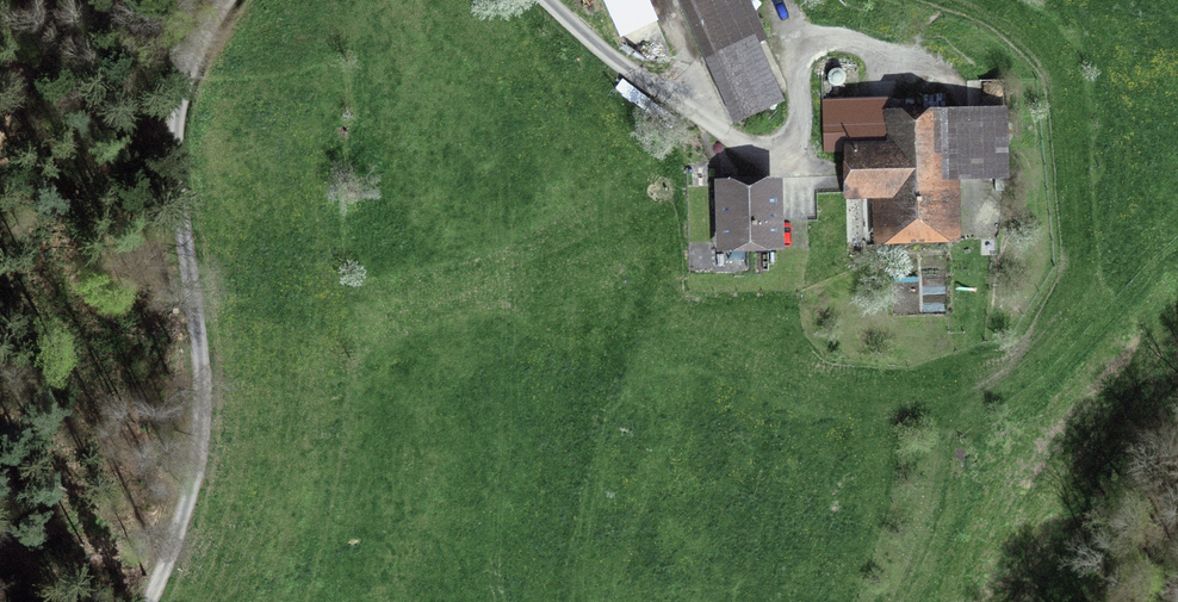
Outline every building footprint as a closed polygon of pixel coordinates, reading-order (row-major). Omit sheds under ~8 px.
[(653,0),(607,0),(626,42),(664,25),(653,0)] [(772,98),(747,45),(752,43),(732,0),(684,0),(737,114),(772,98)] [(887,189),(888,228),(944,226),(940,129),(905,130),(904,115),(884,116),(884,131),(836,133),(837,155),(848,155),(850,191),(887,189)] [(721,242),(773,240),(772,188),(720,190),(721,242)] [(825,296),(805,297),(806,310),(825,309),(825,296)]
